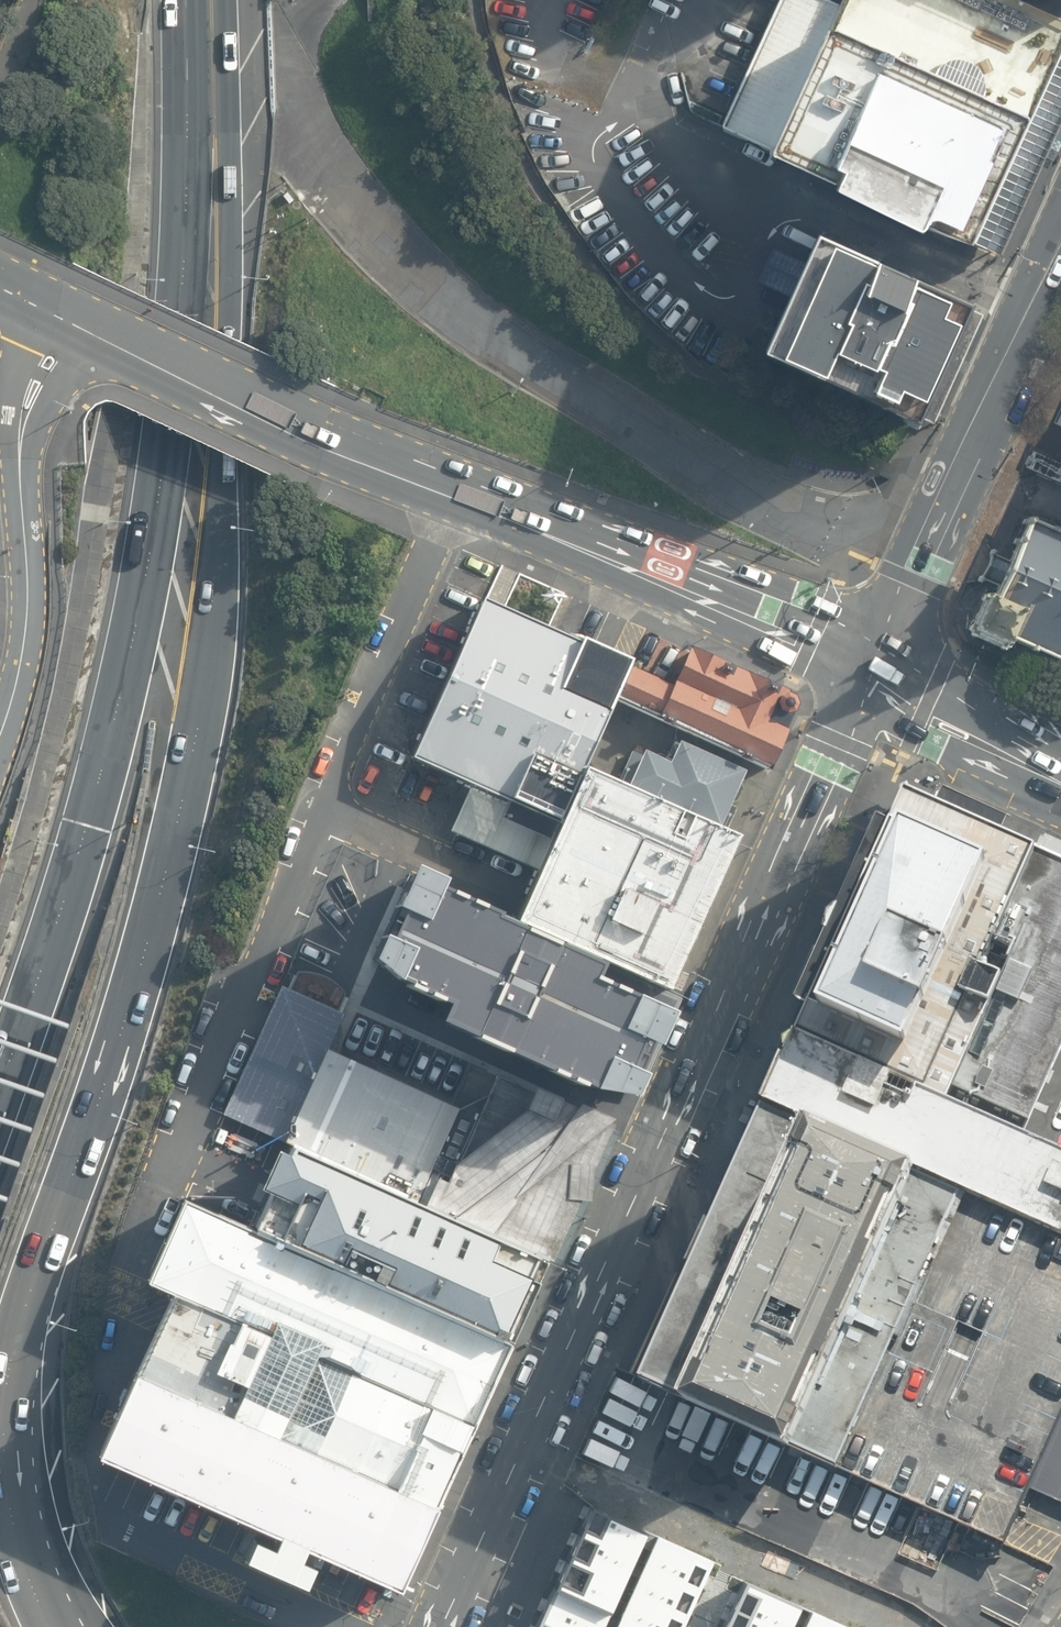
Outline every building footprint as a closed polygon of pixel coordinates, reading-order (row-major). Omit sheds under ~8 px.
[(1060,108),(1060,17),(1024,0),(840,0),(770,154),(928,240),(932,233),(994,255),(1060,108)] [(969,300),(818,232),(765,349),(917,417),(918,413),(968,303),(969,300)] [(982,310),(968,303),(918,413),(933,420),(982,310)] [(1050,419),(1060,424),(1060,395),(1050,419)] [(1059,459),(1031,445),(1022,464),(1051,478),(1060,482),(1060,460),(1059,459)] [(1010,651),(1015,641),(1060,661),(1060,531),(1051,527),(1034,519),(1016,561),(998,553),(986,579),(1004,587),(998,600),(987,595),(970,632),(1010,651)] [(575,643),(478,600),(407,760),(469,788),(553,826),(578,770),(610,699),(625,666),(627,661),(576,640),(575,643)] [(625,666),(610,699),(769,770),(785,732),(783,731),(790,714),(793,713),(796,706),(793,697),(764,684),(764,683),(688,649),(671,686),(625,666)] [(628,782),(625,788),(716,830),(717,827),(726,831),(736,808),(728,804),(729,803),(736,801),(742,789),(739,781),(744,772),(677,742),(668,764),(642,751),(640,754),(632,750),(619,778),(628,782)] [(733,839),(578,770),(553,826),(533,869),(513,919),(666,986),(733,839)] [(553,826),(469,788),(449,832),(533,869),(553,826)] [(1032,846),(902,788),(796,1030),(922,1087),(1032,846)] [(1032,846),(922,1087),(1016,1131),(1060,1033),(1060,860),(1032,846)] [(628,1088),(660,1007),(581,973),(588,958),(477,909),(481,901),(376,856),(334,943),(360,970),(409,992),(402,1008),(581,1086),(628,1088)] [(223,1115),(282,1142),(326,1051),(343,1014),(280,986),(223,1115)] [(796,1030),(761,1102),(802,1120),(914,1171),(965,1194),(1060,1234),(1060,1151),(1016,1131),(922,1087),(796,1030)] [(280,1144),(284,1145),(413,1203),(455,1110),(326,1051),(282,1142),(280,1144)] [(455,1110),(413,1203),(539,1260),(545,1263),(574,1203),(583,1203),(585,1179),(607,1127),(605,1126),(607,1122),(573,1107),(571,1110),(494,1076),(485,1097),(455,1110)] [(913,1307),(965,1194),(914,1171),(802,1120),(761,1102),(699,1237),(636,1382),(677,1399),(788,1448),(837,1470),(913,1307)] [(262,1199),(247,1233),(501,1347),(539,1260),(413,1203),(284,1145),(278,1157),(268,1153),(250,1193),(262,1199)] [(965,1194),(913,1307),(837,1470),(1004,1544),(1060,1420),(1060,1263),(1053,1260),(1060,1243),(1060,1234),(965,1194)] [(247,1233),(176,1200),(138,1287),(165,1299),(88,1462),(267,1542),(262,1553),(244,1545),(235,1566),(294,1593),(304,1572),(291,1566),(295,1555),(391,1597),(501,1347),(247,1233)] [(719,1554),(583,1495),(526,1626),(687,1626),(719,1554)] [(865,1626),(751,1573),(726,1626),(864,1626),(865,1626)]
